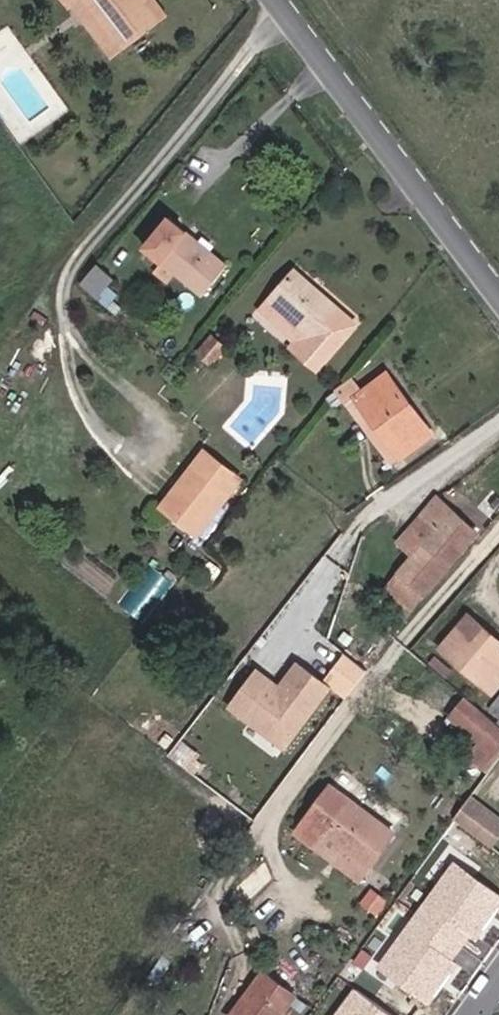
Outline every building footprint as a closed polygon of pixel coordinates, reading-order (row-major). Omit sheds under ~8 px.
[(119,10),(111,0),(39,0),(91,63),(134,28),(119,10)] [(119,10),(126,3),(124,0),(111,0),(119,10)] [(213,266),(169,233),(147,262),(191,295),(213,266)] [(100,280),(85,269),(71,287),(87,299),(100,280)] [(310,365),(345,319),(283,270),(250,310),(295,345),(291,351),(310,365)] [(363,405),(385,389),(375,376),(354,390),(344,398),(348,403),(354,411),(363,405)] [(385,389),(363,405),(407,467),(441,444),(396,383),(385,389)] [(317,416),(344,398),(336,387),(310,404),(317,416)] [(407,467),(363,405),(354,411),(399,472),(407,467)] [(232,475),(199,452),(159,507),(192,530),(232,475)] [(432,535),(397,580),(422,598),(469,537),(426,504),(413,520),(432,535)] [(413,520),(362,585),(382,601),(397,580),(432,535),(413,520)] [(141,579),(122,598),(135,611),(154,593),(141,579)] [(422,598),(397,580),(382,601),(405,619),(422,598)] [(473,615),(448,644),(496,682),(498,678),(498,635),(473,615)] [(278,683),(257,668),(228,708),(285,750),(331,687),(295,661),(278,683)] [(471,795),(453,819),(491,848),(498,837),(498,817),(471,795)] [(328,797),(296,839),(316,853),(320,850),(362,880),(389,846),(328,797)] [(349,897),(362,880),(320,850),(316,853),(296,839),(286,850),(349,897)] [(453,859),(376,966),(428,1004),(498,906),(498,891),(453,859)] [(259,990),(249,982),(217,1014),(237,1014),(259,990)] [(354,988),(334,1014),(392,1014),(354,988)] [(259,990),(237,1014),(272,1014),(278,1008),(259,990)]
